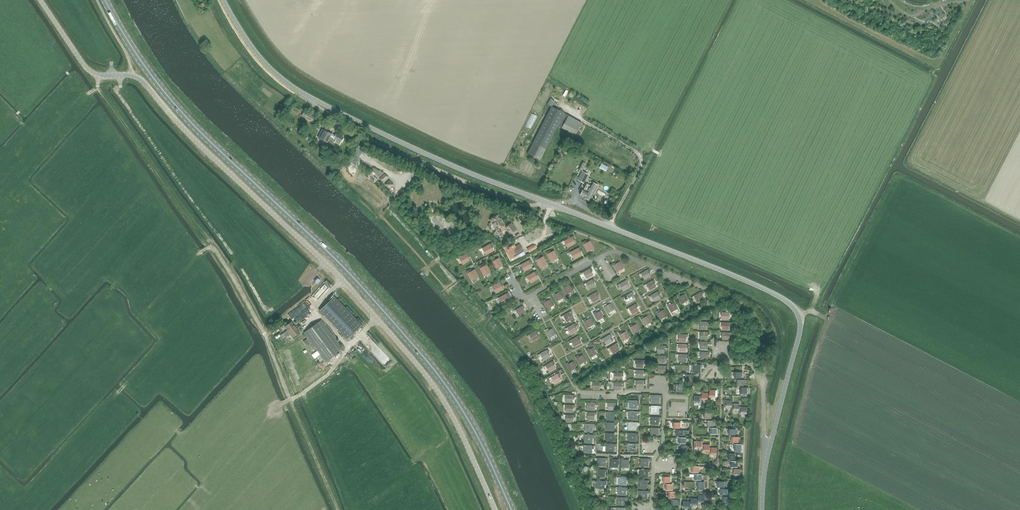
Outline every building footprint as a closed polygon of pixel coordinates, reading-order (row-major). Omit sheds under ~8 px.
[(555,109),(551,107),(527,154),(539,160),(557,126),(574,136),(581,124),(563,114),(555,109)] [(339,145),(343,138),(336,134),(335,136),(323,130),(321,134),(322,135),(320,139),(327,143),(330,136),(333,138),(336,140),(334,143),(339,145)] [(589,174),(582,171),(577,180),(584,184),(589,174)] [(388,176),(385,174),(384,174),(380,178),(380,180),(382,182),(384,182),(388,178),(388,176)] [(587,191),(583,189),(580,195),(583,197),(583,198),(589,201),(597,186),(592,182),(587,191)] [(504,225),(502,222),(501,222),(497,216),(490,220),(497,230),(504,225)] [(511,224),(505,227),(510,234),(515,231),(511,224)] [(568,248),(575,244),(573,239),(575,238),(573,236),(571,237),(564,241),(568,248)] [(594,248),(590,241),(586,243),(585,241),(582,242),(583,244),(587,252),(594,248)] [(482,248),(486,255),(493,251),(491,247),(493,246),(491,243),(490,244),(482,248)] [(511,259),(524,251),(519,244),(515,247),(514,244),(505,250),(511,259)] [(574,259),(581,255),(579,251),(581,250),(579,247),(577,248),(570,252),(574,259)] [(558,258),(554,251),(550,253),(549,251),(546,252),(547,254),(551,262),(558,258)] [(459,257),(462,264),(470,260),(468,256),(469,255),(468,252),(466,253),(459,257)] [(547,264),(543,257),(539,259),(538,257),(535,258),(536,260),(540,268),(547,264)] [(503,265),(499,258),(494,260),(493,258),(491,260),(492,262),(496,269),(503,265)] [(520,265),(524,272),(532,268),(529,263),(531,262),(530,260),(528,261),(520,265)] [(618,272),(624,269),(620,262),(616,264),(615,263),(613,264),(618,272)] [(491,272),(487,265),(482,267),(481,265),(479,266),(480,268),(484,276),(491,272)] [(591,271),(592,270),(591,268),(583,272),(587,279),(593,275),(591,271)] [(479,277),(475,269),(470,272),(469,270),(467,271),(468,273),(472,281),(479,277)] [(649,272),(650,271),(649,269),(641,273),(645,280),(651,276),(649,272)] [(527,276),(530,283),(538,279),(536,275),(538,274),(536,271),(534,272),(527,276)] [(593,282),(595,281),(594,279),(586,283),(589,290),(596,286),(593,282)] [(627,283),(629,282),(627,280),(619,284),(623,291),(629,287),(627,283)] [(654,283),(655,282),(654,280),(646,284),(650,291),(656,287),(654,283)] [(492,286),(496,293),(503,289),(501,285),(503,284),(501,281),(499,282),(492,286)] [(567,294),(573,291),(570,284),(565,287),(564,285),(562,286),(567,294)] [(557,301),(564,298),(560,291),(555,294),(554,292),(552,293),(557,301)] [(658,294),(660,293),(659,291),(651,295),(654,302),(661,298),(658,294)] [(701,294),(703,293),(702,291),(694,296),(697,302),(704,299),(701,294)] [(597,295),(599,294),(598,292),(590,296),(593,302),(599,299),(597,295)] [(624,297),(628,303),(634,300),(632,295),(633,294),(632,292),(624,297)] [(498,298),(501,303),(502,305),(509,301),(507,296),(509,295),(508,293),(506,294),(498,298)] [(682,304),(684,303),(688,300),(684,294),(680,297),(679,295),(677,296),(682,304)] [(334,296),(327,303),(320,310),(347,339),(362,325),(334,296)] [(547,309),(554,305),(550,299),(546,301),(545,300),(543,301),(547,309)] [(636,307),(638,306),(637,303),(629,308),(632,314),(639,311),(636,307)] [(672,313),(678,309),(674,303),(670,305),(669,303),(667,305),(672,313)] [(608,314),(614,310),(611,304),(606,306),(605,305),(603,306),(608,314)] [(523,308),(524,307),(523,305),(515,310),(519,316),(525,313),(523,308)] [(661,320),(668,316),(664,310),(660,312),(659,310),(657,312),(661,320)] [(571,314),(572,313),(571,311),(563,316),(567,322),(573,318),(571,314)] [(597,321),(604,317),(600,311),(596,313),(595,312),(593,313),(597,321)] [(645,326),(651,322),(647,316),(643,318),(642,317),(640,318),(645,326)] [(587,328),(594,325),(590,318),(586,321),(585,319),(583,320),(587,328)] [(304,333),(326,362),(343,349),(321,320),(304,333)] [(300,332),(292,322),(285,327),(287,330),(281,335),(284,339),(290,334),(293,337),(300,332)] [(575,326),(576,325),(575,323),(567,328),(571,334),(577,330),(575,326)] [(634,334),(640,330),(637,324),(632,326),(631,324),(629,326),(634,334)] [(550,338),(556,335),(552,328),(548,331),(547,329),(545,330),(550,338)] [(537,333),(538,332),(537,330),(529,335),(533,341),(539,338),(537,333)] [(623,341),(630,338),(626,331),(622,334),(621,332),(619,333),(623,341)] [(610,337),(612,336),(611,334),(602,339),(606,345),(613,342),(610,337)] [(579,339),(580,338),(579,336),(571,340),(574,347),(581,343),(579,339)] [(617,346),(619,345),(617,343),(609,347),(613,354),(619,350),(617,346)] [(590,358),(597,354),(593,348),(589,350),(588,348),(586,350),(590,358)] [(548,352),(549,351),(548,349),(540,354),(544,360),(550,357),(548,352)] [(580,365),(586,361),(583,355),(578,357),(577,356),(575,357),(580,365)] [(553,364),(555,363),(554,361),(546,366),(549,372),(556,368),(553,364)] [(571,371),(577,368),(573,361),(569,364),(568,362),(566,363),(571,371)] [(559,376),(560,375),(559,373),(551,377),(555,384),(561,380),(559,376)] [(660,420),(661,417),(651,417),(651,425),(658,425),(658,420),(660,420)]
